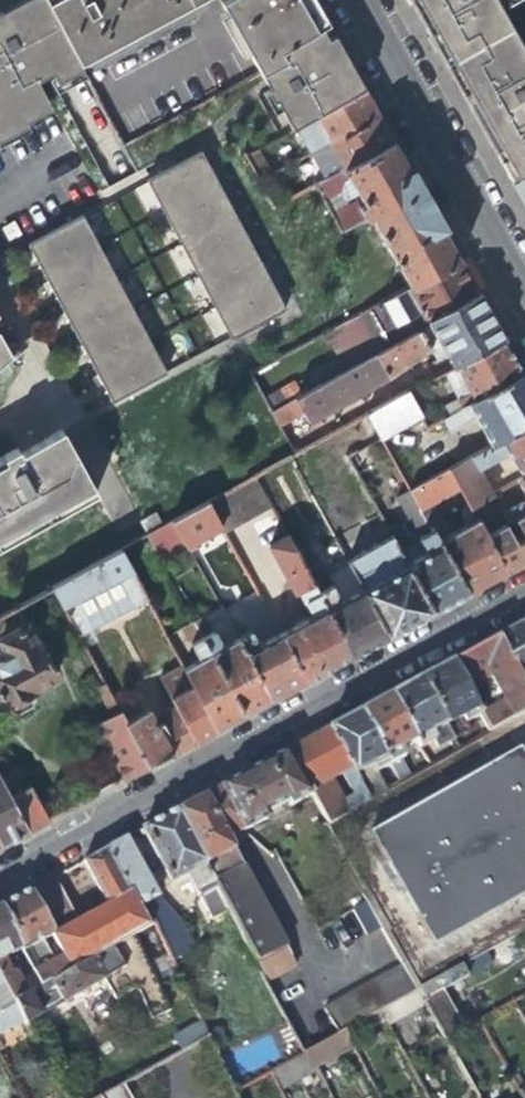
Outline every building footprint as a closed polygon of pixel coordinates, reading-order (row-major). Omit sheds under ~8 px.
[(14,9),(42,63),(47,73),(76,60),(44,0),(30,0),(24,3),(14,9)] [(76,60),(187,0),(44,0),(76,60)] [(279,55),(273,45),(317,22),(323,18),(316,4),(313,0),(217,0),(256,68),(279,55)] [(445,68),(507,178),(524,168),(524,39),(518,43),(497,2),(501,0),(407,0),(445,68)] [(51,108),(30,69),(42,63),(14,9),(7,12),(1,16),(0,14),(0,134),(51,108)] [(331,48),(317,22),(273,45),(279,55),(256,68),(289,126),(294,123),(354,89),(352,87),(357,84),(343,59),(339,62),(331,48)] [(294,123),(309,151),(377,113),(369,100),(361,86),(294,123)] [(309,151),(324,177),(391,139),(383,124),(377,113),(309,151)] [(337,179),(343,175),(350,187),(366,216),(370,214),(408,282),(457,255),(448,239),(423,197),(419,189),(391,139),(324,177),(313,183),(321,196),(334,189),(337,179)] [(206,146),(149,176),(233,333),(288,303),(206,146)] [(507,178),(524,210),(524,168),(507,178)] [(149,176),(145,178),(229,335),(233,333),(149,176)] [(81,213),(77,215),(161,372),(165,369),(81,213)] [(77,215),(22,245),(106,401),(161,372),(77,215)] [(359,308),(381,347),(427,322),(425,318),(476,290),(457,255),(408,282),(378,298),(359,308)] [(443,351),(450,364),(502,335),(491,316),(476,290),(425,318),(427,322),(381,347),(295,395),(303,410),(308,419),(386,376),(427,345),(433,357),(443,351)] [(447,413),(467,402),(523,372),(502,335),(450,364),(465,392),(443,405),(447,413)] [(488,442),(524,422),(524,376),(523,372),(467,402),(488,442)] [(418,412),(406,389),(365,411),(378,434),(418,412)] [(269,409),(277,424),(303,410),(295,395),(269,409)] [(443,416),(451,436),(472,428),(464,408),(443,416)] [(519,474),(524,471),(524,422),(488,442),(448,465),(458,484),(467,500),(468,502),(489,491),(476,468),(506,450),(519,474)] [(14,447),(12,444),(0,450),(0,538),(91,489),(57,425),(28,440),(33,447),(18,455),(14,447)] [(33,447),(28,440),(14,447),(18,455),(33,447)] [(418,506),(458,484),(448,465),(407,487),(418,506)] [(514,516),(524,510),(524,471),(519,474),(515,476),(524,494),(508,505),(514,516)] [(231,485),(204,500),(218,524),(220,528),(267,502),(251,474),(231,485)] [(185,543),(218,524),(204,500),(171,518),(182,539),(185,543)] [(434,511),(424,517),(464,589),(483,578),(503,567),(484,532),(468,502),(467,500),(458,504),(457,511),(463,521),(446,531),(434,511)] [(422,549),(403,560),(429,607),(447,598),(464,589),(424,517),(418,506),(403,514),(422,549)] [(484,532),(503,567),(524,555),(524,510),(514,516),(522,532),(512,537),(503,522),(484,532)] [(155,554),(182,539),(171,518),(144,533),(155,554)] [(347,556),(362,585),(387,630),(407,619),(429,607),(403,560),(384,526),(370,533),(374,540),(347,556)] [(311,613),(276,632),(302,677),(326,664),(349,651),(302,565),(283,531),(266,541),(292,589),(296,587),(311,613)] [(145,598),(118,547),(48,586),(76,637),(116,614),(145,598)] [(317,556),(302,565),(349,651),(368,641),(387,630),(362,585),(340,597),(317,556)] [(220,609),(234,636),(267,696),(282,688),(302,677),(276,632),(256,642),(249,628),(243,631),(229,604),(220,609)] [(16,618),(10,607),(0,613),(0,627),(16,618)] [(192,620),(199,635),(241,710),(255,702),(267,696),(234,636),(219,644),(211,629),(208,630),(200,615),(192,620)] [(512,625),(497,633),(524,686),(524,618),(512,625)] [(0,633),(0,704),(1,703),(4,708),(24,697),(30,693),(28,687),(53,673),(35,640),(31,642),(20,622),(0,633)] [(474,705),(478,713),(487,730),(524,708),(524,686),(497,633),(474,646),(449,659),(465,687),(488,676),(496,692),(474,705)] [(197,656),(181,665),(214,725),(229,717),(241,710),(199,635),(188,640),(197,656)] [(464,720),(478,713),(474,705),(465,687),(449,659),(434,667),(418,676),(451,737),(469,728),(464,720)] [(173,703),(169,706),(187,739),(203,731),(214,725),(181,665),(180,662),(158,675),(173,703)] [(436,745),(451,737),(418,676),(406,683),(389,692),(418,745),(431,738),(436,745)] [(398,756),(418,745),(389,692),(375,699),(357,709),(386,763),(396,782),(407,776),(398,756)] [(140,696),(115,709),(120,718),(145,706),(140,696)] [(145,706),(120,718),(144,763),(159,755),(172,747),(155,714),(151,717),(145,706)] [(169,706),(155,714),(172,747),(187,739),(169,706)] [(121,776),(144,763),(120,718),(115,709),(92,721),(121,776)] [(374,769),(386,763),(357,709),(344,716),(327,726),(367,798),(384,788),(374,769)] [(343,779),(357,804),(367,798),(327,726),(307,736),(287,747),(310,791),(326,821),(344,811),(331,786),(343,779)] [(242,828),(310,791),(287,747),(249,768),(176,808),(215,884),(264,979),(293,963),(226,836),(242,828)] [(372,845),(434,957),(524,906),(524,768),(520,759),(372,845)] [(11,836),(24,829),(6,795),(0,785),(0,841),(11,836)] [(25,785),(6,795),(24,829),(44,818),(25,785)] [(197,895),(215,884),(176,808),(155,819),(140,827),(167,878),(183,870),(197,895)] [(115,841),(105,846),(136,904),(155,893),(124,836),(115,841)] [(105,901),(75,918),(50,931),(68,966),(99,949),(146,923),(136,904),(105,846),(83,858),(93,878),(105,901)] [(52,874),(28,888),(50,931),(75,918),(52,874)] [(50,931),(28,888),(9,898),(0,903),(0,906),(22,946),(41,981),(51,975),(34,940),(50,931)] [(175,917),(155,893),(136,904),(146,923),(152,920),(155,927),(175,917)] [(362,934),(378,924),(364,900),(348,908),(357,925),(362,934)] [(99,949),(68,966),(51,975),(41,981),(24,990),(14,973),(11,971),(3,957),(22,946),(0,906),(0,976),(14,1002),(28,1028),(104,985),(96,969),(107,964),(99,949)] [(191,949),(175,917),(155,927),(170,960),(191,949)] [(302,1052),(304,1051),(340,1031),(378,1009),(414,989),(399,962),(320,1006),(323,1010),(289,1028),(302,1052)] [(267,984),(285,1020),(318,1001),(305,977),(301,979),(298,973),(295,975),(292,970),(267,984)] [(14,1002),(0,976),(0,1009),(14,1002)] [(462,1025),(439,988),(420,999),(421,1001),(441,1037),(462,1026),(462,1025)] [(385,1022),(421,1001),(420,999),(414,989),(378,1009),(385,1022)] [(198,1021),(174,1034),(181,1045),(204,1033),(198,1021)] [(348,1046),(340,1031),(304,1051),(312,1066),(348,1046)] [(301,1075),(292,1058),(268,1072),(277,1090),(301,1075)] [(124,1083),(98,1097),(131,1097),(124,1083)] [(519,1088),(501,1097),(524,1097),(519,1088)]
